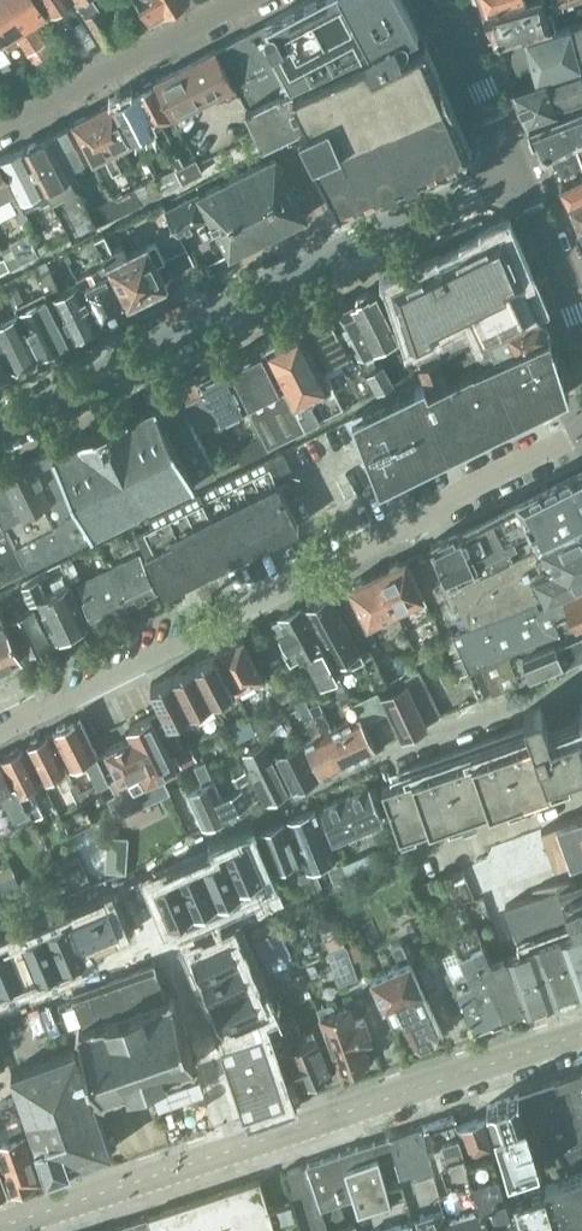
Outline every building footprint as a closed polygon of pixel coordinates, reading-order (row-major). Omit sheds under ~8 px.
[(37,0),(0,0),(0,37),(8,49),(21,41),(36,64),(53,53),(32,21),(45,13),(37,0)] [(59,26),(68,20),(60,7),(71,0),(43,0),(59,26)] [(76,1),(75,1),(104,46),(117,38),(93,0),(76,0),(76,1)] [(133,28),(146,20),(133,0),(132,0),(120,7),(133,28)] [(151,17),(175,3),(179,3),(184,0),(141,0),(151,17)] [(239,92),(246,106),(248,105),(249,107),(282,93),(280,88),(285,85),(287,90),(367,51),(374,64),(425,39),(424,38),(418,41),(401,9),(407,5),(404,0),(305,0),(265,21),(249,29),(215,47),(239,92)] [(485,6),(495,35),(499,38),(556,22),(552,7),(550,0),(506,0),(485,6)] [(526,37),(536,78),(581,62),(581,19),(581,20),(526,37)] [(61,33),(75,56),(85,50),(71,27),(61,33)] [(246,106),(247,106),(258,132),(263,142),(294,127),(287,109),(294,107),(300,124),(340,206),(463,153),(468,141),(425,39),(374,64),(367,51),(287,90),(285,85),(280,88),(282,93),(249,107),(248,105),(246,106)] [(184,63),(155,79),(156,81),(173,115),(179,126),(180,126),(174,115),(203,100),(233,84),(238,93),(239,92),(215,47),(184,63)] [(0,67),(0,68),(14,91),(27,82),(12,59),(0,67)] [(513,85),(527,117),(557,106),(556,104),(581,95),(581,62),(536,78),(513,85)] [(162,120),(173,115),(156,81),(154,82),(151,80),(144,84),(144,87),(137,90),(143,103),(140,105),(145,115),(148,114),(151,121),(162,143),(171,138),(162,120)] [(154,147),(162,143),(151,121),(148,114),(145,115),(140,105),(143,103),(137,90),(128,95),(125,94),(118,98),(117,101),(116,101),(134,135),(145,130),(154,147)] [(114,100),(94,110),(122,165),(131,161),(127,152),(138,146),(114,100)] [(529,124),(539,149),(545,152),(551,150),(581,133),(581,103),(529,124)] [(122,165),(94,110),(72,121),(96,168),(108,161),(113,170),(122,165)] [(25,145),(52,197),(73,239),(108,221),(102,210),(91,216),(73,182),(81,178),(75,164),(90,157),(71,121),(25,145)] [(0,158),(0,160),(19,198),(33,191),(40,203),(52,197),(25,145),(0,158)] [(178,233),(211,216),(215,224),(210,227),(213,233),(218,230),(230,253),(307,215),(276,154),(165,209),(178,233)] [(9,199),(20,221),(29,217),(19,198),(0,160),(0,203),(9,199)] [(193,164),(178,172),(183,182),(198,174),(193,164)] [(183,182),(178,172),(163,180),(168,190),(183,182)] [(560,187),(569,204),(581,197),(581,176),(560,187)] [(150,187),(137,194),(142,204),(155,197),(150,187)] [(142,204),(137,194),(124,201),(129,210),(142,204)] [(569,204),(578,227),(581,225),(581,197),(569,204)] [(419,362),(521,317),(523,321),(540,314),(540,313),(539,313),(536,314),(523,279),(526,278),(525,276),(526,276),(503,223),(391,278),(410,337),(419,362)] [(96,237),(108,262),(128,302),(162,286),(164,279),(156,263),(165,259),(156,240),(147,244),(127,254),(122,244),(112,249),(108,242),(117,237),(113,228),(96,237)] [(40,255),(29,234),(10,243),(22,265),(40,255)] [(4,259),(3,257),(0,259),(0,273),(9,268),(4,259)] [(75,278),(77,282),(100,326),(131,311),(127,303),(128,302),(108,262),(75,278)] [(74,339),(100,326),(77,282),(60,291),(48,267),(36,274),(47,296),(48,298),(52,296),(74,339)] [(6,289),(11,298),(25,291),(20,282),(6,289)] [(336,310),(339,315),(377,389),(394,380),(384,359),(380,362),(378,358),(369,363),(368,359),(370,358),(365,349),(396,334),(375,291),(372,292),(372,291),(368,290),(357,295),(356,299),(356,300),(353,301),(354,302),(336,310)] [(47,296),(17,312),(40,356),(70,341),(48,298),(47,296)] [(323,311),(299,323),(322,367),(340,358),(348,374),(353,372),(358,382),(338,392),(346,406),(377,389),(339,315),(333,318),(331,313),(331,312),(324,310),(323,311)] [(13,369),(40,356),(17,312),(1,320),(0,318),(0,341),(13,369)] [(540,315),(540,314),(523,321),(521,317),(419,362),(425,379),(427,385),(470,365),(471,367),(548,332),(541,314),(540,315)] [(299,323),(263,341),(292,398),(304,422),(306,426),(321,418),(310,396),(319,391),(317,386),(328,380),(322,367),(299,323)] [(425,379),(353,415),(380,484),(381,484),(379,478),(407,464),(415,467),(418,459),(445,445),(448,451),(569,392),(550,332),(548,332),(471,367),(470,365),(427,385),(425,379)] [(227,363),(248,405),(251,411),(266,440),(268,444),(306,426),(304,422),(282,379),(263,341),(239,353),(239,355),(239,356),(235,358),(233,357),(226,360),(227,363)] [(10,370),(0,351),(0,375),(10,370)] [(199,377),(217,415),(220,419),(248,405),(227,363),(216,369),(211,367),(202,372),(201,376),(199,377)] [(182,382),(176,385),(193,419),(196,417),(199,424),(217,415),(199,377),(198,375),(182,383),(182,382)] [(155,396),(157,399),(195,477),(197,481),(217,471),(201,440),(201,441),(191,420),(193,419),(176,385),(171,387),(171,388),(155,396)] [(195,477),(157,399),(153,401),(153,402),(133,412),(133,411),(129,413),(127,409),(123,411),(123,412),(113,418),(112,416),(108,418),(109,419),(98,425),(98,423),(94,425),(94,427),(84,432),(83,431),(79,433),(81,437),(77,439),(78,440),(57,450),(57,449),(53,451),(96,535),(171,498),(167,491),(195,477)] [(235,449),(239,455),(241,460),(267,447),(262,436),(235,449)] [(0,472),(0,515),(27,569),(96,535),(53,451),(51,447),(0,472)] [(136,532),(165,591),(299,525),(277,481),(293,473),(282,450),(149,516),(153,524),(136,532)] [(450,583),(525,548),(581,522),(581,465),(481,517),(431,541),(450,583)] [(0,581),(26,569),(0,518),(0,580),(0,581)] [(470,628),(540,601),(542,606),(581,587),(581,522),(525,548),(450,583),(470,628)] [(125,531),(127,535),(136,531),(133,527),(125,531)] [(140,553),(108,569),(125,605),(157,590),(140,553)] [(60,562),(69,581),(80,576),(71,557),(60,562)] [(350,586),(368,624),(423,597),(405,559),(405,560),(404,559),(401,561),(397,558),(390,562),(390,566),(365,578),(361,576),(354,579),(354,584),(350,585),(351,586),(350,586)] [(125,605),(108,569),(77,583),(84,597),(82,598),(93,620),(125,605)] [(50,579),(55,589),(45,593),(37,577),(22,583),(30,601),(37,598),(55,638),(88,623),(70,582),(67,584),(62,574),(50,579)] [(486,664),(510,654),(519,649),(525,653),(581,628),(581,587),(542,606),(540,601),(504,616),(470,628),(486,664)] [(364,658),(330,595),(304,608),(338,670),(364,658)] [(273,620),(288,646),(286,648),(285,652),(289,659),(293,661),(301,656),(302,657),(311,652),(326,681),(338,675),(302,605),(279,616),(280,617),(273,620)] [(33,607),(7,619),(6,619),(22,653),(49,641),(33,607)] [(21,654),(0,608),(0,664),(21,654)] [(486,664),(469,672),(478,695),(477,695),(479,700),(522,682),(565,665),(581,658),(581,628),(525,653),(519,649),(510,654),(486,664)] [(216,650),(236,687),(262,673),(243,636),(231,642),(227,641),(220,645),(219,648),(216,650)] [(215,650),(193,661),(217,710),(239,699),(215,650)] [(365,666),(376,688),(378,687),(388,682),(376,660),(365,666)] [(193,661),(173,671),(197,720),(217,710),(193,661)] [(404,676),(406,681),(426,722),(441,715),(418,669),(404,676)] [(151,682),(163,708),(175,731),(197,720),(173,671),(151,682)] [(330,679),(337,692),(345,688),(338,674),(338,675),(330,679)] [(406,681),(381,693),(389,711),(402,738),(428,725),(426,722),(406,681)] [(277,692),(281,701),(300,692),(296,683),(277,692)] [(376,688),(352,700),(364,723),(372,720),(389,711),(381,693),(378,687),(376,688)] [(364,723),(352,700),(350,695),(340,700),(349,719),(332,727),(319,700),(318,701),(314,692),(296,700),(300,709),(304,718),(313,736),(304,741),(322,775),(377,748),(372,738),(364,723)] [(250,716),(255,726),(286,711),(281,702),(250,716)] [(568,719),(548,726),(541,705),(524,711),(528,724),(399,769),(389,773),(392,782),(382,786),(399,836),(447,819),(552,782),(549,774),(581,762),(581,714),(568,719)] [(163,708),(151,714),(174,761),(179,759),(181,764),(196,756),(190,744),(184,748),(175,731),(163,708)] [(105,768),(113,786),(120,799),(137,790),(134,784),(175,763),(174,761),(151,714),(129,725),(133,733),(106,747),(115,763),(105,768)] [(225,726),(233,743),(256,731),(248,715),(225,726)] [(104,790),(113,786),(105,768),(80,718),(68,723),(65,723),(57,726),(55,730),(53,731),(70,767),(89,758),(104,790)] [(53,771),(61,788),(73,782),(49,733),(40,737),(37,736),(31,739),(30,742),(27,744),(43,776),(53,771)] [(379,735),(372,738),(377,748),(378,749),(384,746),(385,745),(379,735)] [(276,753),(293,789),(318,777),(301,742),(276,753)] [(10,752),(0,757),(17,791),(20,789),(33,815),(33,816),(43,811),(32,789),(31,790),(29,786),(41,780),(24,746),(21,747),(18,746),(12,749),(10,752)] [(245,755),(268,801),(289,791),(271,754),(258,760),(254,751),(245,755)] [(5,797),(17,823),(33,815),(20,789),(17,791),(0,757),(0,799),(5,797)] [(241,789),(221,796),(204,760),(195,765),(203,783),(186,790),(202,825),(229,815),(228,812),(260,800),(249,772),(236,777),(241,789)] [(320,806),(339,853),(353,848),(347,833),(382,819),(368,786),(320,806)] [(288,819),(303,856),(308,869),(335,859),(330,845),(315,808),(288,819)] [(541,829),(555,868),(581,859),(581,814),(541,829)] [(299,859),(284,821),(259,831),(274,869),(299,859)] [(250,841),(225,851),(227,857),(242,890),(266,880),(250,841)] [(355,858),(361,871),(375,866),(369,852),(355,858)] [(227,857),(203,867),(218,901),(220,906),(244,896),(242,890),(227,857)] [(203,867),(179,877),(194,911),(196,916),(220,906),(218,901),(203,867)] [(449,874),(460,902),(473,898),(461,869),(449,874)] [(298,881),(305,897),(316,892),(307,870),(299,873),(298,881)] [(312,879),(317,890),(327,885),(323,875),(312,879)] [(526,1006),(539,1001),(540,1003),(581,988),(581,896),(576,880),(569,876),(532,889),(534,894),(505,904),(520,947),(507,951),(526,1006)] [(179,877),(154,888),(169,922),(171,927),(196,916),(194,911),(179,877)] [(283,893),(270,898),(274,907),(287,902),(283,893)] [(481,894),(473,898),(460,902),(463,910),(484,902),(481,894)] [(109,902),(71,918),(81,942),(119,926),(109,902)] [(239,914),(226,919),(229,928),(243,923),(239,914)] [(70,916),(46,927),(62,964),(86,954),(81,942),(71,918),(70,916)] [(226,919),(213,925),(216,934),(229,928),(226,919)] [(477,926),(453,936),(468,972),(454,978),(474,1025),(477,1023),(478,1024),(482,1027),(490,1024),(492,1019),(492,1018),(495,1017),(495,1016),(501,1014),(474,948),(485,944),(477,926)] [(46,927),(21,937),(37,975),(62,964),(46,927)] [(273,929),(265,933),(271,946),(280,942),(273,929)] [(190,934),(177,940),(181,949),(194,943),(190,934)] [(231,934),(191,951),(202,976),(241,959),(231,934)] [(0,940),(0,986),(24,976),(8,937),(0,940)] [(362,956),(357,942),(356,938),(344,943),(345,946),(329,952),(340,981),(356,975),(350,960),(362,956)] [(392,945),(400,963),(371,975),(384,1004),(385,1004),(395,1026),(405,1022),(406,1022),(415,1043),(418,1042),(421,1045),(432,1041),(432,1037),(436,1036),(435,1035),(443,1032),(439,1025),(402,941),(392,945)] [(280,942),(271,946),(277,959),(286,955),(280,942)] [(524,1007),(526,1006),(505,955),(491,960),(485,944),(474,948),(501,1014),(510,1011),(510,1012),(512,1011),(513,1013),(516,1014),(523,1012),(525,1009),(524,1007)] [(131,954),(117,960),(121,969),(135,963),(131,954)] [(418,966),(430,994),(455,983),(442,955),(418,966)] [(241,959),(202,976),(212,1000),(251,983),(241,959)] [(73,993),(84,1027),(82,1027),(79,1026),(76,1032),(79,1033),(99,1090),(98,1094),(103,1097),(105,1094),(116,1090),(116,1091),(134,1085),(133,1084),(162,1074),(163,1075),(180,1069),(180,1068),(191,1064),(193,1065),(196,1059),(194,1058),(174,1000),(175,997),(169,994),(168,997),(166,998),(155,964),(73,993)] [(81,972),(67,978),(69,983),(70,983),(71,987),(84,982),(81,972)] [(301,975),(293,979),(299,992),(307,988),(301,975)] [(69,983),(56,988),(60,997),(73,992),(71,987),(70,983),(69,983)] [(251,983),(212,1000),(223,1025),(246,1015),(257,1010),(262,1008),(251,983)] [(22,1002),(8,1007),(12,1016),(25,1011),(22,1002)] [(289,1003),(280,1007),(288,1025),(277,1030),(284,1048),(299,1083),(301,1082),(302,1083),(332,1072),(332,1071),(339,1069),(332,1048),(323,1052),(313,1029),(302,1033),(289,1003)] [(317,1008),(332,1048),(339,1069),(340,1071),(352,1067),(355,1070),(367,1066),(368,1061),(370,1060),(363,1041),(372,1037),(364,1017),(356,1020),(350,1005),(336,1011),(333,1006),(332,1004),(331,1004),(329,1004),(317,1008)] [(0,1010),(0,1021),(12,1016),(8,1007),(0,1010)] [(251,1030),(220,1041),(243,1110),(284,1097),(263,1031),(271,1028),(262,1008),(257,1010),(246,1015),(250,1027),(251,1030)] [(5,1048),(10,1067),(22,1063),(16,1045),(5,1048)] [(63,1166),(63,1167),(72,1163),(112,1149),(105,1130),(105,1129),(101,1118),(94,1099),(93,1099),(75,1048),(11,1071),(47,1172),(63,1166)] [(518,1093),(540,1164),(558,1226),(581,1218),(581,1071),(518,1093)] [(494,1112),(490,1113),(497,1137),(507,1174),(540,1164),(518,1093),(490,1102),(494,1112)] [(12,1184),(16,1183),(19,1185),(29,1181),(30,1178),(33,1176),(40,1173),(13,1097),(1,1101),(8,1122),(0,1125),(0,1148),(12,1184)] [(456,1126),(479,1201),(484,1200),(494,1230),(525,1230),(511,1183),(510,1184),(507,1174),(497,1137),(490,1113),(456,1126)] [(423,1125),(438,1180),(445,1202),(453,1230),(494,1230),(484,1200),(479,1201),(456,1126),(453,1115),(423,1125)] [(389,1136),(418,1230),(453,1230),(445,1202),(438,1180),(423,1125),(389,1136)] [(307,1163),(317,1195),(322,1207),(354,1197),(360,1217),(362,1224),(364,1230),(418,1230),(389,1136),(307,1163)] [(9,1185),(0,1161),(0,1188),(9,1185)] [(285,1171),(301,1225),(303,1230),(330,1230),(328,1226),(322,1207),(317,1195),(307,1163),(285,1171)] [(507,1174),(510,1184),(511,1183),(525,1230),(542,1230),(558,1226),(540,1164),(507,1174)] [(260,1179),(276,1230),(303,1230),(301,1225),(285,1171),(275,1174),(260,1179)] [(147,1216),(152,1230),(276,1230),(260,1179),(260,1178),(147,1216)] [(147,1216),(98,1230),(152,1230),(147,1216)] [(362,1224),(360,1217),(348,1220),(350,1227),(362,1224)] [(342,1222),(328,1226),(330,1230),(345,1230),(342,1222)]
